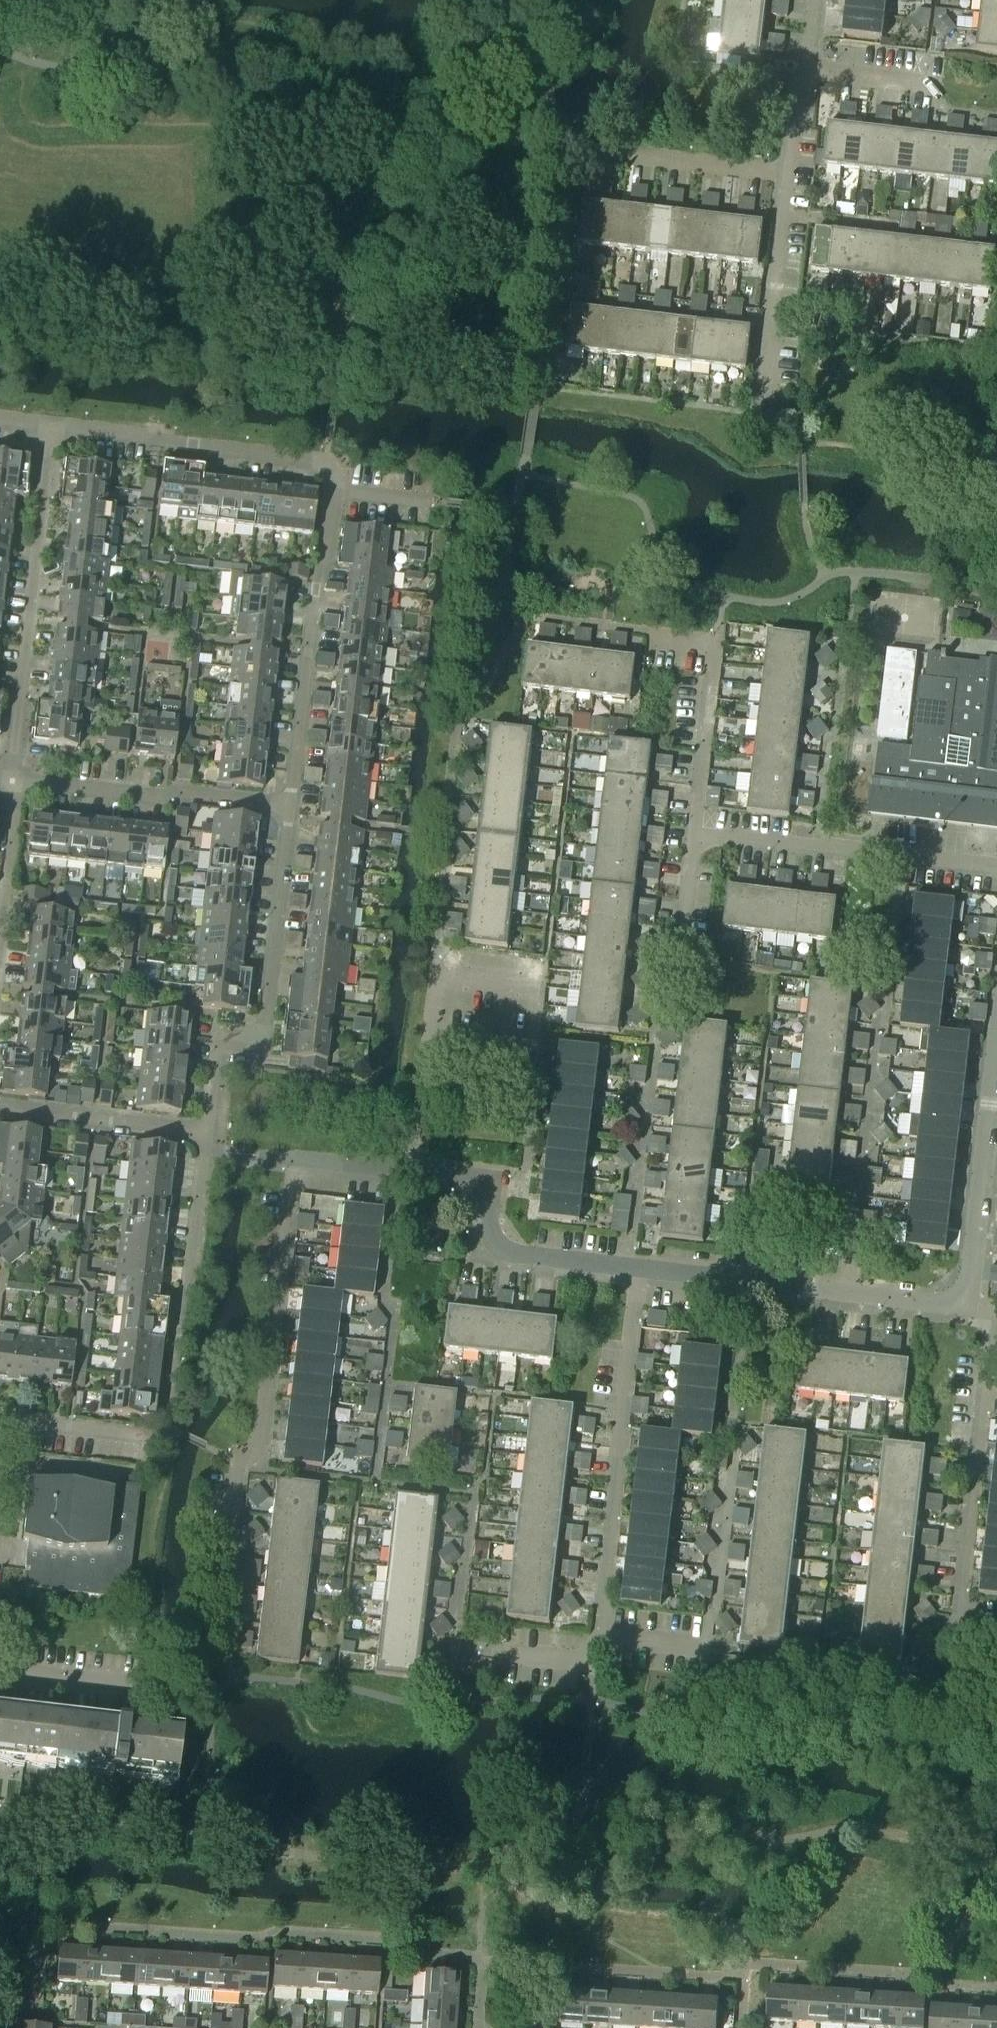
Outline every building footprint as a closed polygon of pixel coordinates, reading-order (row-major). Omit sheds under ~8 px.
[(772,7),(788,9),(789,1),(779,0),(773,0),(772,7)] [(845,12),(885,17),(887,0),(847,0),(845,12)] [(980,14),(996,15),(996,0),(982,0),(980,14)] [(724,2),(722,20),(765,25),(767,7),(724,2)] [(788,9),(772,7),(771,15),(787,17),(788,9)] [(920,10),(913,15),(923,27),(930,22),(920,10)] [(885,17),(845,12),(843,34),(883,39),(885,17)] [(978,31),(996,34),(996,15),(980,14),(978,31)] [(913,15),(907,20),(917,32),(923,27),(913,15)] [(946,16),(940,21),(950,34),(956,29),(946,16)] [(722,20),(720,37),(762,42),(765,25),(722,20)] [(934,26),(944,39),(950,34),(940,21),(934,26)] [(978,31),(976,50),(996,52),(996,34),(978,31)] [(769,35),(768,43),(784,45),(785,37),(769,35)] [(762,42),(720,37),(717,56),(760,61),(762,42)] [(784,45),(768,43),(767,51),(783,53),(784,45)] [(823,167),(842,169),(847,126),(848,120),(849,104),(841,103),(839,125),(828,124),(823,167)] [(857,105),(849,104),(848,120),(856,121),(857,105)] [(875,124),(883,125),(885,109),(877,108),(875,124)] [(885,109),(883,125),(891,126),(893,109),(885,109)] [(911,128),(919,129),(921,113),(913,112),(911,128)] [(921,113),(919,129),(927,130),(929,114),(921,113)] [(947,132),(955,133),(957,117),(949,116),(947,132)] [(957,117),(955,133),(963,134),(965,118),(957,117)] [(983,136),(991,137),(992,121),(984,120),(983,136)] [(842,169),(860,171),(865,128),(847,126),(842,169)] [(860,171),(878,173),(883,130),(865,128),(860,171)] [(878,173),(895,175),(901,132),(883,130),(878,173)] [(895,175),(913,177),(918,134),(901,132),(895,175)] [(913,177),(931,179),(936,136),(918,134),(913,177)] [(931,179),(949,181),(954,138),(936,136),(931,179)] [(949,181),(967,183),(972,140),(954,138),(949,181)] [(967,183),(985,185),(990,143),(972,140),(967,183)] [(985,185),(996,187),(996,143),(990,143),(985,185)] [(595,198),(603,199),(605,183),(597,182),(595,198)] [(605,183),(603,199),(611,199),(613,183),(605,183)] [(631,202),(639,203),(641,187),(633,186),(631,202)] [(641,187),(639,203),(647,204),(649,188),(641,187)] [(667,206),(675,207),(677,191),(668,190),(667,206)] [(677,191),(675,207),(683,208),(685,192),(677,191)] [(702,210),(710,211),(712,195),(704,194),(702,210)] [(712,195),(710,211),(718,212),(720,196),(712,195)] [(738,214),(746,215),(748,199),(740,198),(738,214)] [(748,199),(746,215),(754,216),(756,200),(748,199)] [(579,245),(597,247),(602,204),(584,202),(579,245)] [(597,247),(615,249),(620,206),(602,204),(597,247)] [(615,249),(633,251),(638,208),(620,206),(615,249)] [(633,251),(651,253),(656,210),(638,208),(633,251)] [(668,255),(669,255),(674,212),(656,210),(651,253),(652,253),(651,261),(667,263),(668,255)] [(669,255),(687,257),(692,215),(674,212),(669,255)] [(899,229),(907,230),(909,214),(901,213),(899,229)] [(909,214),(907,230),(915,231),(917,215),(909,214)] [(687,257),(705,260),(710,217),(692,215),(687,257)] [(705,260),(722,262),(727,219),(710,217),(705,260)] [(935,233),(943,234),(945,218),(937,217),(935,233)] [(945,218),(943,234),(951,235),(953,219),(945,218)] [(722,262),(740,264),(745,221),(727,219),(722,262)] [(745,221),(740,264),(759,266),(764,223),(745,221)] [(971,237),(979,238),(981,222),(973,221),(971,237)] [(981,222),(979,238),(987,239),(989,223),(981,222)] [(811,272),(830,274),(835,231),(816,229),(811,272)] [(830,274),(848,276),(852,233),(835,231),(830,274)] [(848,276),(865,278),(870,235),(852,233),(848,276)] [(865,278),(883,280),(888,237),(870,235),(865,278)] [(883,280),(901,282),(906,239),(888,237),(883,280)] [(901,282),(919,284),(924,241),(906,239),(901,282)] [(919,284),(937,287),(942,244),(924,241),(919,284)] [(937,287),(955,289),(960,246),(942,244),(937,287)] [(955,289),(973,291),(978,248),(960,246),(955,289)] [(978,248),(973,291),(991,293),(996,250),(978,248)] [(583,299),(591,300),(593,284),(585,283),(583,299)] [(593,284),(591,300),(599,301),(601,285),(593,284)] [(619,303),(627,304),(629,288),(621,287),(619,303)] [(629,288),(627,304),(635,305),(637,289),(629,288)] [(654,307),(662,308),(664,292),(656,291),(657,289),(647,288),(646,298),(655,299),(654,307)] [(664,292),(662,308),(670,309),(672,293),(664,292)] [(690,312),(698,313),(700,297),(692,296),(690,312)] [(700,297),(698,313),(706,313),(708,297),(700,297)] [(726,316),(734,317),(736,301),(728,300),(726,316)] [(736,301),(734,317),(742,318),(744,302),(736,301)] [(567,350),(585,352),(590,309),(571,307),(567,350)] [(585,352),(603,354),(608,312),(590,309),(585,352)] [(815,326),(823,327),(825,311),(817,310),(815,326)] [(825,311),(823,327),(831,328),(833,312),(825,311)] [(603,354),(621,357),(626,314),(608,312),(603,354)] [(621,357),(639,359),(644,316),(626,314),(621,357)] [(851,330),(859,331),(861,315),(853,314),(851,330)] [(861,315),(859,331),(867,332),(869,316),(861,315)] [(639,359),(657,361),(662,318),(644,316),(639,359)] [(657,361),(675,363),(679,320),(662,318),(657,361)] [(675,363),(692,365),(697,322),(679,320),(675,363)] [(692,365),(710,367),(715,324),(697,322),(692,365)] [(710,367),(728,369),(733,326),(715,324),(710,367)] [(733,326),(728,369),(747,372),(752,329),(733,326)] [(28,479),(30,458),(0,455),(0,475),(28,479)] [(66,462),(63,482),(108,488),(110,467),(66,462)] [(159,508),(179,510),(184,466),(164,463),(159,508)] [(178,520),(197,522),(202,478),(203,478),(204,468),(184,466),(179,510),(178,520)] [(141,497),(154,499),(157,473),(144,471),(141,497)] [(16,496),(16,497),(26,499),(28,479),(0,475),(0,495),(16,496)] [(197,522),(216,524),(221,480),(203,478),(202,478),(197,522)] [(216,524),(235,527),(240,483),(221,480),(216,524)] [(61,503),(71,504),(71,503),(115,508),(115,507),(105,506),(108,488),(63,482),(61,503)] [(235,527),(254,529),(259,485),(240,483),(235,527)] [(254,529),(273,531),(278,487),(259,485),(254,529)] [(273,531),(292,533),(297,489),(278,487),(273,531)] [(297,489),(292,533),(312,536),(317,491),(297,489)] [(14,515),(16,497),(16,496),(0,495),(0,514),(14,515)] [(135,509),(152,511),(153,504),(136,502),(135,509)] [(71,504),(69,522),(113,527),(115,508),(71,503),(71,504)] [(11,534),(14,515),(0,514),(0,533),(11,534)] [(145,514),(143,531),(150,531),(152,515),(145,514)] [(69,522),(67,541),(111,546),(113,527),(69,522)] [(344,527),(342,547),(386,552),(388,532),(344,527)] [(150,531),(143,531),(141,547),(148,548),(150,531)] [(9,553),(11,534),(0,533),(0,552),(9,553)] [(67,541),(64,560),(109,565),(111,546),(67,541)] [(339,567),(349,569),(349,567),(394,573),(394,571),(384,570),(386,552),(342,547),(339,567)] [(409,548),(408,555),(425,557),(426,550),(409,548)] [(7,573),(9,553),(0,552),(0,572),(7,573)] [(139,569),(146,569),(148,553),(141,552),(139,569)] [(425,557),(408,555),(407,561),(424,563),(425,557)] [(153,563),(169,565),(170,558),(153,556),(153,563)] [(175,565),(192,567),(192,560),(176,559),(175,565)] [(64,560),(62,579),(106,584),(109,565),(64,560)] [(192,560),(192,567),(208,569),(209,562),(192,560)] [(269,570),(268,576),(275,577),(277,560),(270,560),(269,570)] [(213,570),(230,572),(231,565),(214,563),(213,570)] [(231,565),(230,572),(246,574),(247,567),(231,565)] [(281,578),(307,581),(308,569),(283,565),(281,578)] [(349,569),(347,587),(391,592),(394,573),(349,567),(349,569)] [(252,574),(268,576),(269,570),(252,568),(252,574)] [(228,598),(232,599),(240,600),(284,605),(287,585),(242,579),(243,574),(231,572),(228,598)] [(405,580),(422,582),(423,575),(406,573),(405,580)] [(166,574),(164,590),(171,591),(172,575),(166,574)] [(178,575),(176,592),(183,593),(185,576),(178,575)] [(62,579),(60,598),(104,603),(106,584),(62,579)] [(326,591),(342,593),(343,586),(326,584),(326,591)] [(347,587),(345,606),(389,611),(391,592),(347,587)] [(171,591),(164,590),(162,607),(169,608),(171,591)] [(183,593),(176,592),(175,608),(181,609),(183,593)] [(104,603),(60,598),(58,618),(67,619),(67,624),(66,629),(85,631),(86,626),(86,622),(102,623),(104,603)] [(230,618),(238,619),(282,624),(284,605),(240,600),(232,599),(230,618)] [(345,606),(343,625),(387,630),(389,611),(345,606)] [(142,625),(149,625),(151,609),(144,608),(142,625)] [(190,630),(196,631),(198,614),(192,613),(190,630)] [(323,616),(322,622),(339,624),(339,618),(323,616)] [(282,624),(238,619),(235,639),(251,641),(250,645),(250,650),(269,653),(269,647),(270,643),(280,644),(282,624)] [(339,624),(322,622),(321,629),(338,631),(339,624)] [(343,625),(340,644),(385,649),(387,630),(343,625)] [(539,641),(547,642),(549,626),(541,625),(539,641)] [(549,626),(547,642),(555,643),(557,627),(549,626)] [(56,628),(54,648),(98,653),(101,633),(85,631),(66,629),(56,628)] [(574,645),(583,646),(585,630),(576,629),(574,645)] [(583,646),(590,647),(592,631),(585,630),(583,646)] [(769,632),(766,651),(809,656),(812,638),(769,632)] [(610,650),(618,651),(620,634),(612,633),(610,650)] [(618,651),(626,651),(628,635),(620,634),(618,651)] [(133,654),(139,655),(141,638),(135,637),(133,654)] [(340,644),(338,663),(382,668),(385,649),(340,644)] [(522,688),(541,690),(546,647),(527,645),(522,688)] [(541,690),(559,692),(564,649),(546,647),(541,690)] [(827,647),(821,652),(831,665),(837,660),(827,647)] [(54,648),(52,667),(96,672),(98,653),(54,648)] [(193,649),(191,665),(198,666),(200,650),(193,649)] [(234,649),(232,669),(276,674),(278,654),(269,653),(250,650),(234,649)] [(559,692),(577,694),(582,652),(564,649),(559,692)] [(888,650),(878,737),(907,741),(917,654),(888,650)] [(766,651),(764,669),(807,674),(809,656),(766,651)] [(577,694),(594,697),(600,654),(582,652),(577,694)] [(815,657),(825,670),(831,665),(821,652),(815,657)] [(872,787),(868,815),(996,830),(996,794),(994,794),(996,774),(996,659),(991,659),(990,666),(946,661),(947,654),(929,652),(925,679),(920,679),(912,748),(879,744),(874,779),(873,779),(872,787)] [(318,654),(317,660),(334,662),(335,656),(318,654)] [(594,697),(612,699),(618,656),(600,654),(594,697)] [(618,656),(612,699),(631,701),(636,658),(618,656)] [(132,660),(130,676),(137,677),(139,660),(132,660)] [(334,662),(317,660),(317,667),(333,669),(334,662)] [(338,663),(336,682),(380,687),(382,668),(338,663)] [(198,666),(191,665),(189,681),(196,681),(198,666)] [(147,672),(164,674),(164,667),(148,666),(147,672)] [(52,667),(50,686),(94,691),(96,672),(52,667)] [(164,667),(164,674),(180,676),(181,669),(164,667)] [(232,669),(230,688),(274,693),(276,674),(232,669)] [(764,669),(762,687),(805,692),(807,674),(764,669)] [(137,677),(130,676),(128,693),(135,693),(137,677)] [(336,682),(334,702),(378,707),(380,687),(336,682)] [(823,683),(817,688),(827,700),(833,696),(823,683)] [(50,686),(48,704),(47,705),(92,710),(94,691),(50,686)] [(189,686),(187,702),(194,703),(196,686),(189,686)] [(762,687),(760,705),(803,710),(805,692),(762,687)] [(230,688),(227,707),(272,712),(274,693),(230,688)] [(811,693),(821,705),(827,700),(817,688),(811,693)] [(314,693),(313,699),(330,701),(330,694),(314,693)] [(126,714),(132,715),(134,698),(128,697),(126,714)] [(330,701),(313,699),(312,706),(329,708),(330,701)] [(194,703),(187,702),(185,719),(192,719),(194,703)] [(334,702),(331,721),(376,726),(378,707),(334,702)] [(38,703),(35,723),(80,728),(82,710),(92,711),(92,710),(47,705),(48,704),(38,703)] [(760,705),(758,722),(801,728),(803,710),(760,705)] [(227,707),(225,726),(269,731),(272,712),(227,707)] [(134,755),(154,757),(159,713),(139,711),(134,755)] [(159,713),(154,757),(174,760),(179,715),(159,713)] [(819,718),(813,723),(823,736),(829,731),(819,718)] [(331,721),(329,740),(374,745),(376,726),(331,721)] [(758,722),(756,740),(799,746),(801,728),(758,722)] [(80,728),(35,723),(33,743),(77,748),(80,728)] [(184,723),(183,740),(189,741),(191,724),(184,723)] [(806,728),(816,741),(823,736),(813,723),(806,728)] [(104,751),(116,753),(119,727),(107,726),(104,751)] [(225,726),(223,745),(267,750),(269,731),(225,726)] [(491,726),(489,745),(532,750),(534,731),(491,726)] [(119,727),(116,753),(128,754),(131,729),(119,727)] [(309,731),(308,737),(325,739),(326,733),(309,731)] [(461,742),(466,748),(478,738),(473,732),(461,742)] [(325,739),(308,737),(308,744),(324,746),(325,739)] [(478,738),(466,748),(471,754),(483,744),(478,738)] [(189,741),(183,740),(182,747),(199,749),(199,742),(189,741)] [(329,740),(327,759),(371,764),(374,745),(329,740)] [(610,740),(608,759),(650,764),(653,745),(610,740)] [(756,740),(754,758),(797,763),(799,746),(756,740)] [(223,745),(221,764),(265,769),(267,750),(223,745)] [(489,745),(487,763),(529,768),(532,750),(489,745)] [(178,779),(190,781),(193,755),(181,754),(178,779)] [(803,756),(802,764),(818,766),(819,758),(803,756)] [(657,757),(656,764),(672,766),(673,758),(657,757)] [(754,758),(752,776),(794,781),(797,763),(754,758)] [(327,759),(325,778),(369,783),(371,764),(327,759)] [(608,759),(606,776),(648,782),(650,764),(608,759)] [(487,763),(485,781),(527,786),(529,768),(487,763)] [(218,784),(218,788),(231,790),(231,786),(263,789),(265,769),(221,764),(218,784)] [(655,773),(671,775),(672,766),(656,764),(655,773)] [(801,772),(817,774),(818,766),(802,764),(801,772)] [(463,772),(473,785),(479,780),(469,767),(463,772)] [(305,769),(304,775),(321,777),(322,771),(305,769)] [(456,777),(466,790),(473,785),(463,772),(456,777)] [(321,777),(304,775),(303,782),(320,784),(321,777)] [(606,776),(604,794),(646,800),(648,782),(606,776)] [(752,776),(750,794),(792,799),(794,781),(752,776)] [(325,778),(323,797),(367,802),(369,783),(325,778)] [(485,781),(482,799),(525,804),(527,786),(485,781)] [(653,792),(652,800),(668,802),(669,794),(653,792)] [(799,792),(798,800),(814,802),(815,794),(799,792)] [(604,794),(601,812),(644,817),(646,800),(604,794)] [(792,799),(750,794),(747,812),(790,818),(792,799)] [(367,802),(323,797),(320,817),(330,818),(329,822),(329,828),(348,830),(348,825),(349,820),(365,822),(367,802)] [(482,799),(480,816),(523,821),(525,804),(482,799)] [(651,808),(667,810),(668,802),(652,800),(651,808)] [(797,808),(813,810),(814,802),(798,800),(797,808)] [(465,803),(459,808),(468,821),(475,816),(465,803)] [(452,813),(462,826),(468,821),(459,808),(452,813)] [(174,835),(186,837),(189,811),(177,810),(174,835)] [(601,812),(599,830),(642,835),(644,817),(601,812)] [(28,857),(48,860),(53,815),(33,813),(28,857)] [(215,814),(213,834),(257,839),(259,819),(215,814)] [(48,860),(67,862),(72,818),(53,815),(48,860)] [(480,816),(478,835),(521,840),(523,821),(480,816)] [(377,824),(394,826),(394,819),(378,817),(377,824)] [(67,862),(86,864),(91,820),(72,818),(67,862)] [(86,864),(105,866),(110,822),(91,820),(86,864)] [(105,866),(124,868),(129,824),(110,822),(105,866)] [(124,868),(143,871),(148,826),(129,824),(124,868)] [(148,826),(143,871),(163,873),(168,829),(148,826)] [(319,827),(317,847),(361,852),(363,832),(348,830),(329,828),(319,827)] [(649,828),(648,836),(664,838),(665,830),(649,828)] [(599,830),(597,848),(640,853),(642,835),(599,830)] [(375,840),(392,842),(393,835),(376,833),(375,840)] [(213,834),(210,853),(255,858),(257,839),(213,834)] [(478,835),(476,853),(519,858),(521,840),(478,835)] [(647,844),(663,846),(664,838),(648,836),(647,844)] [(460,839),(454,844),(464,857),(471,852),(460,839)] [(173,842),(172,849),(179,850),(189,851),(190,844),(173,842)] [(448,849),(458,862),(464,857),(454,844),(448,849)] [(317,847),(315,866),(359,871),(361,852),(317,847)] [(597,848),(595,866),(638,871),(640,853),(597,848)] [(179,850),(172,849),(170,865),(177,866),(179,850)] [(210,853),(208,872),(252,877),(255,858),(210,853)] [(476,853),(474,871),(517,876),(519,858),(476,853)] [(295,857),(294,863),(311,865),(311,859),(295,857)] [(311,865),(294,863),(293,870),(310,872),(311,865)] [(644,864),(643,872),(660,874),(660,866),(644,864)] [(315,866),(312,885),(357,890),(359,871),(315,866)] [(595,866),(593,884),(636,889),(638,871),(595,866)] [(740,883),(748,883),(750,867),(742,867),(740,883)] [(748,883),(756,884),(758,868),(750,867),(748,883)] [(170,870),(168,887),(175,888),(177,871),(170,870)] [(474,871),(472,888),(515,894),(517,876),(474,871)] [(777,871),(776,887),(783,888),(785,872),(777,871)] [(208,872),(206,891),(250,896),(252,877),(208,872)] [(643,880),(659,882),(660,874),(643,872),(643,880)] [(783,888),(792,889),(793,873),(785,872),(783,888)] [(813,875),(811,891),(819,892),(821,876),(813,875)] [(819,892),(827,893),(829,877),(821,876),(819,892)] [(451,878),(450,886),(467,888),(467,880),(451,878)] [(593,884),(591,902),(634,907),(636,889),(593,884)] [(312,885),(310,904),(354,909),(357,890),(312,885)] [(450,894),(466,896),(467,888),(450,886),(450,894)] [(175,888),(168,887),(166,903),(173,904),(175,888)] [(724,930),(742,932),(747,889),(729,887),(724,930)] [(55,905),(62,906),(62,899),(63,899),(64,889),(57,888),(55,905)] [(472,888),(470,906),(513,911),(515,894),(472,888)] [(23,901),(48,904),(50,892),(24,889),(23,901)] [(742,932),(760,934),(765,891),(747,889),(742,932)] [(206,891),(204,910),(248,916),(250,896),(206,891)] [(760,934),(778,936),(783,893),(765,891),(760,934)] [(778,936),(796,938),(801,895),(783,893),(778,936)] [(290,895),(289,901),(306,903),(307,897),(290,895)] [(796,938),(814,940),(818,897),(801,895),(796,938)] [(818,897),(814,940),(832,943),(837,900),(818,897)] [(916,897),(913,919),(953,923),(956,901),(916,897)] [(62,899),(62,906),(78,908),(79,901),(63,899),(62,899)] [(640,900),(639,908),(655,910),(656,902),(640,900)] [(83,908),(100,910),(101,903),(84,901),(83,908)] [(306,903),(289,901),(289,908),(305,910),(306,903)] [(591,902),(589,920),(632,925),(634,907),(591,902)] [(101,903),(100,910),(117,912),(117,905),(101,903)] [(310,904),(308,923),(352,928),(354,909),(310,904)] [(121,913),(138,915),(139,908),(122,906),(121,913)] [(470,906),(468,924),(511,929),(513,911),(470,906)] [(139,908),(138,915),(155,917),(155,910),(139,908)] [(163,925),(170,926),(172,909),(165,908),(163,925)] [(638,916),(654,918),(655,910),(639,908),(638,916)] [(32,909),(30,929),(74,934),(76,914),(32,909)] [(204,910),(202,929),(246,935),(248,916),(204,910)] [(447,914),(446,922),(462,924),(463,916),(447,914)] [(913,919),(911,940),(950,945),(953,923),(913,919)] [(980,926),(996,928),(996,921),(981,919),(980,926)] [(589,920),(587,938),(630,943),(632,925),(589,920)] [(445,930),(461,932),(462,924),(446,922),(445,930)] [(308,923),(306,942),(350,947),(352,928),(308,923)] [(129,924),(127,940),(134,941),(136,924),(129,924)] [(511,929),(468,924),(466,943),(509,948),(511,929)] [(141,925),(139,942),(146,942),(148,926),(141,925)] [(979,935),(995,937),(996,928),(980,926),(979,935)] [(30,929),(28,948),(72,953),(74,934),(30,929)] [(202,929),(199,948),(243,954),(246,935),(202,929)] [(286,933),(285,940),(302,941),(302,935),(286,933)] [(635,944),(640,950),(653,940),(648,934),(635,944)] [(587,938),(585,956),(628,961),(630,943),(587,938)] [(134,941),(127,940),(125,957),(132,957),(134,941)] [(302,941),(285,940),(284,946),(301,948),(302,941)] [(640,950),(645,957),(658,946),(653,940),(640,950)] [(911,940),(908,962),(948,966),(950,945),(911,940)] [(146,942),(139,942),(137,958),(144,959),(146,942)] [(306,942),(303,961),(348,966),(350,947),(306,942)] [(28,948),(25,967),(70,972),(72,953),(28,948)] [(199,948),(197,968),(241,973),(241,972),(243,954),(199,948)] [(977,953),(976,961),(992,963),(993,955),(977,953)] [(585,956),(583,974),(626,979),(628,961),(585,956)] [(122,978),(129,979),(131,962),(124,961),(122,978)] [(303,961),(301,979),(301,980),(346,985),(348,966),(303,961)] [(975,969),(991,971),(992,963),(976,961),(975,969)] [(908,962),(906,983),(945,988),(948,966),(908,962)] [(135,980),(142,980),(144,964),(137,963),(135,980)] [(70,972),(25,967),(23,987),(33,988),(32,993),(31,998),(50,1000),(51,995),(52,990),(67,992),(70,972)] [(207,970),(205,988),(249,993),(251,973),(241,972),(241,973),(197,968),(197,969),(207,970)] [(631,979),(636,986),(649,976),(644,969),(631,979)] [(583,974),(581,992),(623,997),(626,979),(583,974)] [(104,993),(111,994),(113,977),(106,976),(104,993)] [(636,986),(641,992),(654,982),(649,976),(636,986)] [(291,978),(289,998),(333,1003),(335,985),(345,986),(346,985),(301,980),(301,979),(291,978)] [(359,980),(358,987),(375,989),(376,982),(359,980)] [(149,998),(155,999),(157,982),(151,981),(149,998)] [(811,982),(809,1000),(852,1005),(854,987),(811,982)] [(906,983),(903,1005),(943,1009),(945,988),(906,983)] [(375,989),(358,987),(357,993),(374,995),(375,989)] [(249,993),(205,988),(202,1008),(247,1013),(249,993)] [(581,992),(579,1010),(621,1015),(623,997),(581,992)] [(22,997),(20,1017),(64,1022),(66,1002),(50,1000),(31,998),(22,997)] [(858,1007),(863,1013),(875,1003),(870,997),(858,1007)] [(289,998),(287,1017),(331,1022),(333,1003),(289,998)] [(809,1000),(807,1018),(850,1023),(852,1005),(809,1000)] [(863,1013),(867,1019),(880,1009),(875,1003),(863,1013)] [(971,1004),(970,1012),(986,1014),(987,1006),(971,1004)] [(627,1016),(632,1022),(645,1012),(639,1005),(627,1016)] [(943,1009),(903,1005),(901,1027),(931,1031),(940,1032),(943,1009)] [(96,1009),(95,1026),(101,1026),(103,1010),(96,1009)] [(109,1010),(107,1027),(114,1028),(116,1011),(109,1010)] [(621,1015),(579,1010),(576,1028),(619,1033),(621,1015)] [(148,1011),(145,1031),(190,1036),(192,1016),(148,1011)] [(632,1022),(637,1028),(650,1018),(645,1012),(632,1022)] [(969,1020),(985,1022),(986,1014),(970,1012),(969,1020)] [(20,1017),(17,1036),(62,1041),(64,1022),(20,1017)] [(287,1017),(285,1036),(329,1041),(331,1022),(287,1017)] [(354,1018),(354,1025),(370,1027),(371,1020),(354,1018)] [(807,1018),(805,1036),(848,1041),(850,1023),(807,1018)] [(686,1021),(684,1040),(727,1045),(729,1026),(686,1021)] [(370,1027),(354,1025),(353,1031),(370,1033),(370,1027)] [(101,1026),(95,1026),(93,1042),(100,1043),(101,1026)] [(114,1028),(107,1027),(106,1043),(112,1044),(114,1028)] [(656,1037),(661,1043),(673,1033),(668,1027),(656,1037)] [(145,1031),(143,1050),(187,1056),(190,1036),(145,1031)] [(931,1031),(929,1053),(969,1058),(971,1035),(940,1032),(931,1031)] [(661,1043),(666,1049),(678,1039),(673,1033),(661,1043)] [(854,1034),(853,1042),(869,1044),(870,1035),(854,1034)] [(17,1036),(15,1054),(15,1055),(59,1060),(62,1041),(17,1036)] [(285,1036),(282,1056),(290,1057),(288,1069),(325,1073),(326,1069),(329,1041),(285,1036)] [(805,1036),(803,1054),(846,1059),(848,1041),(805,1036)] [(684,1040),(682,1058),(725,1063),(727,1045),(684,1040)] [(882,1040),(881,1048),(897,1049),(898,1041),(882,1040)] [(852,1050),(868,1051),(869,1044),(853,1042),(852,1050)] [(561,1044),(558,1066),(598,1071),(600,1049),(561,1044)] [(92,1047),(90,1063),(97,1064),(99,1048),(92,1047)] [(105,1048),(103,1065),(110,1066),(110,1065),(112,1049),(105,1048)] [(880,1056),(896,1057),(897,1049),(881,1048),(880,1056)] [(143,1050),(141,1069),(185,1075),(187,1056),(143,1050)] [(5,1053),(3,1073),(47,1078),(49,1060),(59,1061),(59,1060),(15,1055),(15,1054),(5,1053)] [(929,1053),(926,1075),(966,1079),(969,1058),(929,1053)] [(803,1054),(801,1072),(843,1077),(846,1059),(803,1054)] [(682,1058),(680,1076),(723,1081),(725,1063),(682,1058)] [(90,1063),(80,1062),(80,1069),(96,1071),(97,1064),(90,1063)] [(110,1066),(103,1065),(102,1072),(119,1074),(120,1067),(110,1065),(110,1066)] [(659,1065),(658,1073),(674,1075),(675,1067),(659,1065)] [(558,1066),(556,1088),(595,1093),(598,1071),(558,1066)] [(631,1066),(630,1074),(646,1076),(647,1068),(631,1066)] [(141,1069),(139,1089),(183,1094),(185,1075),(141,1069)] [(850,1069),(849,1077),(865,1079),(866,1071),(850,1069)] [(801,1072),(798,1090),(841,1095),(843,1077),(801,1072)] [(47,1078),(3,1073),(1,1093),(45,1098),(47,1078)] [(657,1081),(673,1083),(674,1075),(658,1073),(657,1081)] [(629,1082),(645,1084),(646,1076),(630,1074),(629,1082)] [(926,1075),(924,1096),(963,1101),(966,1079),(926,1075)] [(680,1076),(677,1093),(721,1098),(723,1081),(680,1076)] [(80,1102),(93,1104),(96,1078),(83,1077),(80,1102)] [(848,1085),(864,1087),(865,1079),(849,1077),(848,1085)] [(99,1104),(111,1106),(114,1080),(102,1079),(99,1104)] [(876,1091),(881,1097),(893,1087),(888,1081),(876,1091)] [(881,1097),(886,1103),(898,1093),(893,1087),(881,1097)] [(556,1088),(553,1109),(593,1115),(595,1093),(556,1088)] [(183,1094),(139,1089),(136,1109),(181,1114),(183,1094)] [(798,1090),(796,1108),(839,1113),(841,1095),(798,1090)] [(677,1093),(675,1111),(718,1116),(721,1098),(677,1093)] [(924,1096),(921,1117),(961,1122),(963,1101),(924,1096)] [(655,1101),(654,1109),(670,1111),(671,1103),(655,1101)] [(846,1106),(845,1114),(861,1116),(862,1107),(846,1106)] [(631,1107),(624,1112),(634,1124),(641,1119),(631,1107)] [(796,1108),(794,1126),(837,1131),(839,1113),(796,1108)] [(553,1109),(550,1131),(590,1136),(593,1115),(553,1109)] [(653,1117),(669,1119),(670,1111),(654,1109),(653,1117)] [(675,1111),(673,1129),(716,1134),(718,1116),(675,1111)] [(618,1117),(628,1129),(634,1124),(624,1112),(618,1117)] [(844,1122),(860,1123),(861,1116),(845,1114),(844,1122)] [(921,1117),(919,1139),(958,1143),(961,1122),(921,1117)] [(871,1133),(876,1140),(888,1130),(883,1123),(871,1133)] [(794,1126),(792,1144),(835,1149),(837,1131),(794,1126)] [(39,1151),(41,1132),(0,1127),(0,1147),(39,1151)] [(673,1129),(671,1148),(714,1153),(716,1134),(673,1129)] [(876,1140),(881,1146),(893,1136),(888,1130),(876,1140)] [(550,1131),(548,1152),(588,1157),(590,1136),(550,1131)] [(73,1161),(85,1163),(88,1137),(76,1136),(73,1161)] [(651,1137),(650,1145),(666,1147),(667,1139),(651,1137)] [(92,1163),(104,1165),(107,1139),(95,1138),(92,1163)] [(919,1139),(916,1160),(956,1165),(958,1143),(919,1139)] [(841,1142),(840,1149),(856,1151),(857,1143),(841,1142)] [(132,1143),(130,1163),(174,1168),(176,1148),(132,1143)] [(792,1144),(790,1161),(833,1167),(835,1149),(792,1144)] [(649,1153),(665,1155),(666,1147),(650,1145),(649,1153)] [(2,1168),(2,1167),(46,1172),(47,1171),(37,1170),(39,1151),(0,1147),(0,1168),(2,1168)] [(671,1148),(669,1165),(712,1171),(714,1153),(671,1148)] [(626,1149),(619,1154),(629,1167),(636,1162),(626,1149)] [(839,1158),(855,1159),(856,1151),(840,1149),(839,1158)] [(548,1152),(545,1174),(585,1178),(588,1157),(548,1152)] [(613,1159),(623,1172),(629,1167),(619,1154),(613,1159)] [(916,1160),(914,1182),(953,1186),(956,1165),(916,1160)] [(790,1161),(788,1179),(831,1185),(833,1167),(790,1161)] [(130,1163),(128,1182),(172,1187),(174,1168),(130,1163)] [(669,1165),(667,1183),(710,1188),(712,1171),(669,1165)] [(0,1183),(0,1186),(44,1191),(46,1172),(2,1167),(2,1168),(0,1183)] [(90,1174),(107,1176),(108,1169),(91,1167),(90,1174)] [(67,1175),(77,1176),(84,1176),(85,1170),(68,1168),(67,1175)] [(866,1176),(882,1178),(883,1170),(867,1168),(866,1176)] [(646,1173),(645,1181),(661,1183),(662,1175),(646,1173)] [(545,1174),(543,1195),(583,1200),(585,1178),(545,1174)] [(77,1176),(75,1192),(82,1193),(84,1176),(77,1176)] [(866,1176),(865,1184),(881,1186),(882,1178),(866,1176)] [(837,1177),(837,1185),(852,1187),(853,1179),(837,1177)] [(831,1185),(788,1179),(786,1198),(829,1203),(831,1185)] [(90,1180),(88,1196),(95,1197),(97,1180),(90,1180)] [(644,1189),(660,1191),(661,1183),(645,1181),(644,1189)] [(128,1182),(125,1201),(170,1206),(172,1187),(128,1182)] [(914,1182),(911,1203),(951,1208),(953,1186),(914,1182)] [(667,1183),(665,1201),(708,1206),(710,1188),(667,1183)] [(835,1193),(851,1195),(852,1187),(837,1185),(835,1193)] [(32,1209),(32,1210),(42,1211),(44,1191),(0,1186),(0,1205),(32,1209)] [(583,1200),(543,1195),(540,1217),(580,1222),(583,1200)] [(616,1195),(615,1204),(631,1206),(632,1197),(616,1195)] [(95,1197),(88,1196),(86,1213),(93,1214),(95,1197)] [(73,1215),(79,1215),(81,1199),(75,1198),(73,1215)] [(125,1201),(123,1220),(167,1225),(170,1206),(125,1201)] [(665,1201),(663,1219),(706,1224),(717,1225),(719,1208),(708,1206),(665,1201)] [(911,1203),(909,1225),(948,1229),(951,1208),(911,1203)] [(631,1206),(615,1204),(611,1232),(627,1234),(631,1206)] [(18,1246),(18,1245),(28,1247),(30,1223),(40,1224),(42,1211),(32,1210),(32,1209),(0,1205),(0,1224),(18,1246)] [(344,1206),(341,1228),(381,1232),(383,1210),(344,1206)] [(642,1209),(641,1217),(657,1218),(658,1211),(642,1209)] [(861,1211),(861,1219),(877,1221),(877,1213),(861,1211)] [(298,1215),(297,1223),(314,1225),(314,1217),(298,1215)] [(640,1225),(656,1227),(657,1218),(641,1217),(640,1225)] [(85,1218),(83,1235),(90,1235),(92,1219),(85,1218)] [(706,1224),(663,1219),(661,1238),(704,1243),(706,1224)] [(860,1227),(866,1228),(864,1241),(883,1244),(885,1230),(876,1229),(877,1221),(861,1219),(860,1227)] [(123,1220),(121,1239),(165,1244),(167,1225),(123,1220)] [(314,1225),(297,1223),(297,1231),(313,1233),(314,1225)] [(0,1224),(0,1256),(8,1267),(27,1251),(28,1247),(18,1245),(18,1246),(0,1224)] [(60,1232),(77,1234),(78,1227),(61,1225),(60,1232)] [(948,1229),(909,1225),(906,1247),(946,1252),(948,1229)] [(341,1228),(338,1249),(378,1254),(381,1232),(341,1228)] [(90,1235),(83,1235),(81,1251),(88,1252),(90,1235)] [(121,1239),(119,1258),(163,1263),(165,1244),(121,1239)] [(338,1249),(336,1271),(376,1275),(378,1254),(338,1249)] [(81,1256),(79,1273),(86,1274),(88,1257),(81,1256)] [(119,1258),(116,1278),(161,1283),(163,1263),(119,1258)] [(293,1258),(292,1266),(308,1268),(309,1260),(293,1258)] [(41,1281),(48,1282),(50,1265),(43,1264),(41,1281)] [(308,1268),(292,1266),(291,1274),(307,1276),(308,1268)] [(376,1275),(336,1271),(333,1293),(373,1298),(376,1275)] [(86,1274),(79,1273),(78,1280),(95,1282),(96,1275),(86,1274)] [(116,1278),(114,1297),(169,1303),(169,1302),(159,1301),(161,1283),(116,1278)] [(6,1290),(23,1292),(24,1285),(7,1283),(6,1290)] [(24,1285),(23,1292),(39,1294),(40,1287),(24,1285)] [(461,1303),(469,1304),(471,1288),(463,1287),(461,1303)] [(45,1295),(61,1297),(62,1290),(45,1288),(45,1295)] [(469,1304),(477,1305),(479,1289),(471,1288),(469,1304)] [(62,1290),(61,1297),(78,1299),(79,1292),(62,1290)] [(302,1290),(300,1312),(339,1316),(342,1294),(302,1290)] [(497,1307),(505,1308),(507,1292),(499,1291),(497,1307)] [(505,1308),(513,1309),(515,1293),(507,1292),(505,1308)] [(86,1311),(93,1311),(95,1295),(88,1294),(86,1311)] [(533,1311),(541,1312),(543,1296),(535,1295),(533,1311)] [(541,1312),(549,1313),(551,1297),(543,1296),(541,1312)] [(124,1299),(122,1317),(166,1322),(169,1303),(114,1297),(114,1298),(124,1299)] [(445,1350),(464,1352),(469,1309),(450,1307),(445,1350)] [(464,1352),(482,1354),(486,1311),(469,1309),(464,1352)] [(364,1319),(369,1326),(382,1316),(377,1310),(364,1319)] [(482,1354),(499,1356),(504,1313),(486,1311),(482,1354)] [(300,1312),(297,1333),(337,1338),(339,1316),(300,1312)] [(650,1312),(648,1327),(666,1329),(667,1314),(650,1312)] [(499,1356),(517,1358),(522,1316),(504,1313),(499,1356)] [(85,1315),(83,1332),(90,1333),(92,1316),(85,1315)] [(382,1316),(369,1326),(374,1332),(387,1322),(382,1316)] [(517,1358),(535,1361),(540,1318),(522,1316),(517,1358)] [(122,1317),(120,1336),(164,1341),(166,1322),(122,1317)] [(540,1318),(535,1361),(554,1363),(559,1320),(540,1318)] [(13,1381),(19,1325),(0,1323),(0,1380),(13,1381)] [(13,1381),(32,1383),(37,1339),(38,1327),(19,1325),(13,1381)] [(821,1345),(823,1329),(815,1328),(813,1344),(821,1345)] [(821,1345),(829,1346),(831,1330),(823,1329),(821,1345)] [(90,1333),(83,1332),(82,1349),(88,1349),(90,1333)] [(848,1348),(857,1349),(858,1333),(850,1332),(848,1348)] [(297,1333),(295,1355),(334,1359),(337,1338),(297,1333)] [(857,1349),(865,1350),(866,1334),(858,1333),(857,1349)] [(120,1336),(117,1355),(162,1360),(164,1341),(120,1336)] [(884,1352),(892,1353),(894,1337),(886,1336),(884,1352)] [(892,1353),(900,1354),(902,1338),(894,1337),(892,1353)] [(32,1383),(51,1386),(56,1341),(37,1339),(32,1383)] [(56,1341),(51,1386),(71,1388),(76,1344),(56,1341)] [(683,1346),(681,1368),(720,1373),(723,1350),(683,1346)] [(797,1391),(815,1393),(820,1351),(801,1348),(797,1391)] [(815,1393),(833,1396),(838,1353),(820,1351),(815,1393)] [(833,1396),(851,1398),(856,1355),(838,1353),(833,1396)] [(81,1354),(79,1370),(86,1371),(88,1354),(81,1354)] [(117,1355),(115,1375),(160,1379),(162,1360),(117,1355)] [(295,1355),(292,1376),(332,1381),(334,1359),(295,1355)] [(367,1355),(366,1363),(382,1365),(383,1357),(367,1355)] [(638,1355),(638,1363),(654,1365),(654,1357),(638,1355)] [(851,1398),(869,1400),(874,1357),(856,1355),(851,1398)] [(869,1400),(887,1402),(892,1359),(874,1357),(869,1400)] [(892,1359),(887,1402),(905,1404),(910,1361),(892,1359)] [(382,1365),(366,1363),(365,1371),(381,1373),(382,1365)] [(654,1365),(638,1363),(637,1371),(653,1373),(654,1365)] [(681,1368),(678,1389),(718,1394),(720,1373),(681,1368)] [(86,1371),(79,1370),(77,1387),(84,1388),(86,1371)] [(115,1375),(113,1394),(157,1399),(160,1379),(115,1375)] [(292,1376),(290,1398),(329,1402),(332,1381),(292,1376)] [(366,1398),(362,1398),(361,1406),(377,1408),(380,1386),(368,1384),(366,1398)] [(414,1388),(412,1407),(454,1411),(457,1393),(414,1388)] [(678,1389),(676,1411),(715,1415),(718,1394),(678,1389)] [(101,1392),(99,1412),(155,1419),(157,1399),(113,1394),(101,1392)] [(74,1409),(81,1410),(83,1393),(76,1393),(74,1409)] [(391,1396),(390,1404),(406,1406),(407,1398),(391,1396)] [(290,1398),(287,1419),(327,1424),(329,1402),(290,1398)] [(633,1398),(632,1406),(648,1408),(649,1400),(633,1398)] [(533,1402),(530,1420),(573,1426),(576,1407),(533,1402)] [(406,1406),(390,1404),(389,1412),(405,1414),(406,1406)] [(377,1408),(361,1406),(360,1414),(376,1416),(377,1408)] [(648,1408),(632,1406),(631,1414),(647,1416),(648,1408)] [(412,1407),(410,1424),(452,1429),(454,1411),(412,1407)] [(715,1415),(676,1411),(673,1433),(713,1438),(715,1415)] [(580,1418),(579,1426),(595,1428),(596,1420),(580,1418)] [(287,1419),(285,1441),(324,1445),(327,1424),(287,1419)] [(530,1420),(528,1438),(571,1444),(573,1426),(530,1420)] [(410,1424),(408,1442),(450,1447),(452,1429),(410,1424)] [(595,1428),(579,1426),(578,1434),(594,1436),(595,1428)] [(765,1429),(763,1448),(806,1453),(808,1434),(765,1429)] [(642,1430),(640,1453),(679,1457),(682,1434),(642,1430)] [(387,1432),(386,1440),(402,1442),(403,1434),(387,1432)] [(747,1434),(741,1439),(751,1452),(757,1447),(747,1434)] [(528,1438),(526,1456),(569,1461),(571,1444),(528,1438)] [(741,1439),(734,1444),(745,1457),(751,1452),(741,1439)] [(402,1442),(386,1440),(385,1448),(401,1450),(402,1442)] [(324,1445),(285,1441),(282,1463),(322,1468),(324,1445)] [(357,1441),(356,1449),(372,1451),(373,1443),(357,1441)] [(450,1447),(408,1442),(405,1461),(448,1466),(450,1447)] [(884,1443),(882,1461),(925,1466),(927,1448),(884,1443)] [(763,1448),(761,1465),(804,1471),(806,1453),(763,1448)] [(372,1451),(356,1449),(355,1457),(371,1459),(372,1451)] [(712,1452),(711,1460),(727,1462),(728,1454),(712,1452)] [(640,1453),(637,1474),(677,1478),(679,1457),(640,1453)] [(576,1454),(575,1462),(591,1464),(592,1456),(576,1454)] [(526,1456),(524,1474),(567,1479),(569,1461),(526,1456)] [(931,1459),(930,1467),(946,1469),(947,1461),(931,1459)] [(727,1462),(711,1460),(710,1468),(726,1470),(727,1462)] [(882,1461),(880,1479),(923,1484),(925,1466),(882,1461)] [(591,1464),(575,1462),(574,1470),(590,1472),(591,1464)] [(761,1465),(759,1483),(802,1488),(804,1471),(761,1465)] [(946,1469),(930,1467),(929,1475),(945,1477),(946,1469)] [(738,1473),(737,1481),(753,1483),(754,1475),(738,1473)] [(524,1474),(522,1492),(565,1497),(567,1479),(524,1474)] [(637,1474),(635,1496),(674,1500),(677,1478),(637,1474)] [(880,1479),(878,1497),(921,1502),(923,1484),(880,1479)] [(30,1482),(23,1539),(29,1541),(26,1568),(30,1568),(28,1588),(127,1600),(140,1487),(134,1486),(110,1483),(109,1490),(72,1481),(30,1482)] [(276,1481),(274,1499),(317,1504),(319,1485),(276,1481)] [(753,1483),(737,1481),(736,1489),(752,1491),(753,1483)] [(759,1483),(757,1501),(800,1506),(802,1488),(759,1483)] [(246,1496),(251,1503),(263,1493),(258,1486),(246,1496)] [(571,1490),(570,1498),(586,1500),(587,1491),(571,1490)] [(712,1491),(706,1496),(716,1510),(722,1505),(712,1491)] [(522,1492),(520,1510),(563,1515),(565,1497),(522,1492)] [(263,1493),(251,1503),(256,1509),(268,1499),(263,1493)] [(395,1494),(393,1513),(436,1518),(438,1500),(395,1494)] [(927,1495),(926,1503),(942,1505),(943,1497),(927,1495)] [(635,1496),(632,1517),(672,1521),(674,1500),(635,1496)] [(706,1496),(699,1500),(710,1515),(716,1510),(706,1496)] [(878,1497),(875,1515),(919,1520),(921,1502),(878,1497)] [(570,1498),(569,1506),(586,1508),(586,1500),(570,1498)] [(274,1499),(272,1517),(315,1522),(317,1504),(274,1499)] [(757,1501),(755,1519),(797,1524),(800,1506),(757,1501)] [(942,1505),(926,1503),(925,1511),(941,1513),(942,1505)] [(987,1529),(996,1530),(996,1508),(989,1508),(987,1529)] [(454,1509),(448,1514),(458,1526),(464,1521),(454,1509)] [(734,1509),(733,1517),(749,1518),(750,1510),(734,1509)] [(520,1510),(518,1528),(561,1533),(563,1515),(520,1510)] [(393,1513),(391,1531),(434,1536),(436,1518),(393,1513)] [(458,1526),(448,1514),(441,1519),(451,1532),(458,1526)] [(875,1515),(873,1533),(916,1538),(919,1520),(875,1515)] [(272,1517),(270,1535),(313,1540),(315,1522),(272,1517)] [(632,1517),(629,1539),(669,1542),(672,1521),(632,1517)] [(748,1526),(749,1518),(733,1517),(732,1525),(748,1526)] [(755,1519),(753,1537),(795,1542),(797,1524),(755,1519)] [(242,1532),(246,1538),(259,1528),(254,1522),(242,1532)] [(567,1526),(566,1534),(582,1536),(583,1528),(567,1526)] [(259,1528),(246,1538),(251,1544),(264,1534),(259,1528)] [(518,1528),(516,1546),(559,1551),(561,1533),(518,1528)] [(984,1550),(996,1552),(996,1530),(987,1529),(984,1550)] [(391,1531),(389,1549),(432,1554),(434,1536),(391,1531)] [(923,1531),(922,1539),(938,1540),(939,1532),(923,1531)] [(873,1533),(871,1551),(914,1556),(916,1538),(873,1533)] [(566,1534),(565,1542),(581,1544),(582,1536),(566,1534)] [(270,1535),(268,1553),(311,1558),(313,1540),(270,1535)] [(707,1535),(701,1540),(711,1553),(717,1548),(707,1535)] [(753,1537),(751,1555),(793,1560),(795,1542),(753,1537)] [(629,1539),(627,1559),(667,1564),(669,1542),(629,1539)] [(938,1540),(922,1539),(921,1547),(937,1548),(938,1540)] [(701,1540),(695,1545),(705,1558),(711,1553),(701,1540)] [(450,1545),(444,1550),(454,1562),(460,1557),(450,1545)] [(730,1545),(729,1553),(745,1555),(746,1547),(730,1545)] [(516,1546),(514,1564),(557,1569),(559,1551),(516,1546)] [(389,1549),(387,1567),(430,1572),(432,1554),(389,1549)] [(454,1562),(444,1550),(437,1555),(447,1567),(454,1562)] [(982,1572),(996,1574),(996,1552),(984,1550),(982,1572)] [(871,1551),(869,1569),(912,1574),(914,1556),(871,1551)] [(268,1553),(266,1571),(308,1576),(311,1558),(268,1553)] [(745,1555),(729,1553),(728,1561),(744,1563),(745,1555)] [(751,1555),(748,1573),(791,1578),(793,1560),(751,1555)] [(627,1559),(625,1580),(664,1585),(667,1564),(627,1559)] [(245,1560),(244,1568),(260,1570),(261,1562),(245,1560)] [(563,1562),(562,1570),(578,1572),(579,1564),(563,1562)] [(514,1564),(512,1582),(555,1587),(557,1569),(514,1564)] [(387,1567),(385,1584),(428,1590),(430,1572),(387,1567)] [(919,1567),(918,1575),(934,1577),(935,1569),(919,1567)] [(260,1570),(244,1568),(243,1576),(259,1578),(260,1570)] [(869,1569),(867,1587),(910,1592),(912,1574),(869,1569)] [(562,1570),(561,1578),(577,1580),(578,1572),(562,1570)] [(266,1571),(264,1589),(306,1594),(308,1576),(266,1571)] [(982,1572),(979,1594),(996,1596),(996,1574),(982,1572)] [(748,1573),(746,1591),(789,1596),(791,1578),(748,1573)] [(934,1577),(918,1575),(917,1583),(933,1585),(934,1577)] [(664,1585),(625,1580),(622,1603),(662,1608),(664,1585)] [(697,1581),(696,1589),(712,1591),(713,1583),(697,1581)] [(725,1581),(724,1589),(740,1591),(741,1583),(725,1581)] [(434,1582),(433,1590),(449,1592),(450,1584),(434,1582)] [(512,1582),(509,1600),(552,1605),(555,1587),(512,1582)] [(385,1584),(383,1602),(425,1608),(428,1590),(385,1584)] [(867,1587),(865,1605),(908,1610),(910,1592),(867,1587)] [(264,1589),(261,1606),(304,1611),(306,1594),(264,1589)] [(712,1591),(696,1589),(695,1597),(711,1599),(712,1591)] [(723,1597),(740,1599),(740,1591),(724,1589),(723,1597)] [(449,1592),(433,1590),(432,1598),(448,1600),(449,1592)] [(746,1591),(744,1609),(787,1614),(789,1596),(746,1591)] [(241,1596),(240,1604),(256,1605),(257,1597),(241,1596)] [(571,1596),(565,1600),(574,1614),(581,1609),(571,1596)] [(552,1605),(509,1600),(507,1618),(550,1623),(552,1605)] [(565,1600),(558,1605),(567,1618),(568,1618),(574,1614),(565,1600)] [(926,1601),(920,1606),(930,1618),(936,1613),(926,1601)] [(383,1602),(381,1620),(423,1625),(425,1608),(383,1602)] [(256,1605),(240,1604),(239,1612),(255,1613),(256,1605)] [(865,1605),(863,1623),(906,1628),(908,1610),(865,1605)] [(261,1606),(259,1624),(302,1629),(304,1611),(261,1606)] [(920,1606),(914,1611),(924,1623),(930,1618),(920,1606)] [(744,1609),(742,1627),(785,1632),(787,1614),(744,1609)] [(726,1614),(720,1619),(730,1631),(736,1626),(726,1614)] [(429,1626),(434,1633),(447,1622),(442,1616),(429,1626)] [(714,1623),(724,1636),(730,1631),(720,1619),(714,1623)] [(381,1620),(378,1638),(421,1643),(423,1625),(381,1620)] [(447,1622),(434,1633),(439,1639),(452,1629),(447,1622)] [(863,1623),(861,1641),(904,1646),(906,1628),(863,1623)] [(259,1624),(257,1642),(300,1647),(302,1629),(259,1624)] [(785,1632),(742,1627),(740,1645),(783,1650),(785,1632)] [(237,1632),(236,1639),(252,1641),(253,1633),(237,1632)] [(922,1636),(915,1641),(926,1654),(932,1649),(922,1636)] [(378,1638),(376,1656),(419,1661),(421,1643),(378,1638)] [(252,1641),(236,1639),(235,1647),(251,1649),(252,1641)] [(904,1646),(861,1641),(859,1659),(902,1664),(904,1646)] [(926,1654),(915,1641),(909,1646),(919,1659),(926,1654)] [(300,1647),(257,1642),(255,1661),(298,1666),(300,1647)] [(425,1662),(430,1668),(443,1658),(438,1652),(425,1662)] [(419,1661),(376,1656),(374,1675),(417,1680),(419,1661)] [(443,1658),(430,1668),(435,1675),(448,1665),(443,1658)] [(177,1779),(182,1734),(129,1727),(130,1722),(0,1707),(0,1758),(177,1779)] [(56,1982),(83,1983),(85,1949),(59,1947),(56,1982)] [(83,1983),(109,1985),(111,1951),(85,1949),(83,1983)] [(109,1985),(135,1987),(137,1953),(111,1951),(109,1985)] [(135,1987),(161,1989),(163,1955),(137,1953),(135,1987)] [(272,1988),(299,1990),(301,1956),(274,1954),(272,1988)] [(161,1989),(187,1991),(189,1956),(163,1955),(161,1989)] [(187,1991),(213,1992),(215,1958),(189,1956),(187,1991)] [(299,1990),(325,1992),(327,1958),(301,1956),(299,1990)] [(213,1992),(239,1994),(241,1960),(215,1958),(213,1992)] [(325,1992),(351,1994),(353,1959),(327,1958),(325,1992)] [(353,1959),(351,1994),(377,1995),(380,1961),(353,1959)] [(241,1960),(239,1994),(266,1996),(268,1962),(241,1960)] [(425,1972),(423,1999),(457,2001),(459,1974),(425,1972)] [(767,2021),(793,2023),(796,1989),(769,1987),(767,2021)] [(559,2023),(586,2025),(588,1991),(562,1989),(559,2023)] [(793,2023),(819,2025),(822,1990),(796,1989),(793,2023)] [(383,2002),(395,2003),(396,1991),(384,1990),(383,2002)] [(819,2025),(845,2026),(848,1992),(822,1990),(819,2025)] [(396,1991),(395,2003),(407,2003),(407,1992),(396,1991)] [(586,2025),(612,2027),(614,1993),(588,1991),(586,2025)] [(870,2027),(871,2027),(874,1994),(848,1992),(845,2026),(870,2027)] [(626,2027),(638,2027),(641,1995),(614,1993),(612,2027),(626,2027)] [(900,1996),(874,1994),(871,2027),(897,2027),(900,1996)] [(666,1996),(641,1995),(638,2027),(664,2027),(666,1996)] [(692,1998),(666,1996),(664,2027),(690,2027),(692,1998)] [(897,2027),(924,2027),(926,1997),(900,1996),(897,2027)] [(690,2027),(717,2027),(719,2000),(692,1998),(690,2027)] [(77,1999),(76,2011),(87,2012),(88,2000),(77,1999)] [(423,1999),(421,2025),(455,2027),(457,2001),(423,1999)] [(233,2006),(231,2022),(243,2022),(243,2011),(237,2010),(238,2006),(233,2006)] [(292,2006),(291,2018),(303,2019),(303,2007),(292,2006)] [(958,2008),(932,2006),(930,2027),(957,2027),(958,2008)] [(984,2009),(958,2008),(957,2027),(983,2027),(984,2009)] [(984,2009),(983,2027),(996,2027),(996,2010),(984,2009)] [(344,2010),(343,2021),(354,2022),(355,2010),(344,2010)] [(87,2012),(76,2011),(75,2023),(86,2024),(87,2012)] [(121,2026),(132,2027),(133,2016),(121,2015),(121,2026)] [(133,2016),(132,2027),(144,2027),(145,2016),(133,2016)] [(185,2019),(173,2018),(173,2027),(184,2027),(185,2019)] [(291,2018),(291,2027),(302,2027),(303,2019),(291,2018)] [(184,2027),(196,2027),(197,2020),(185,2019),(184,2027)]
